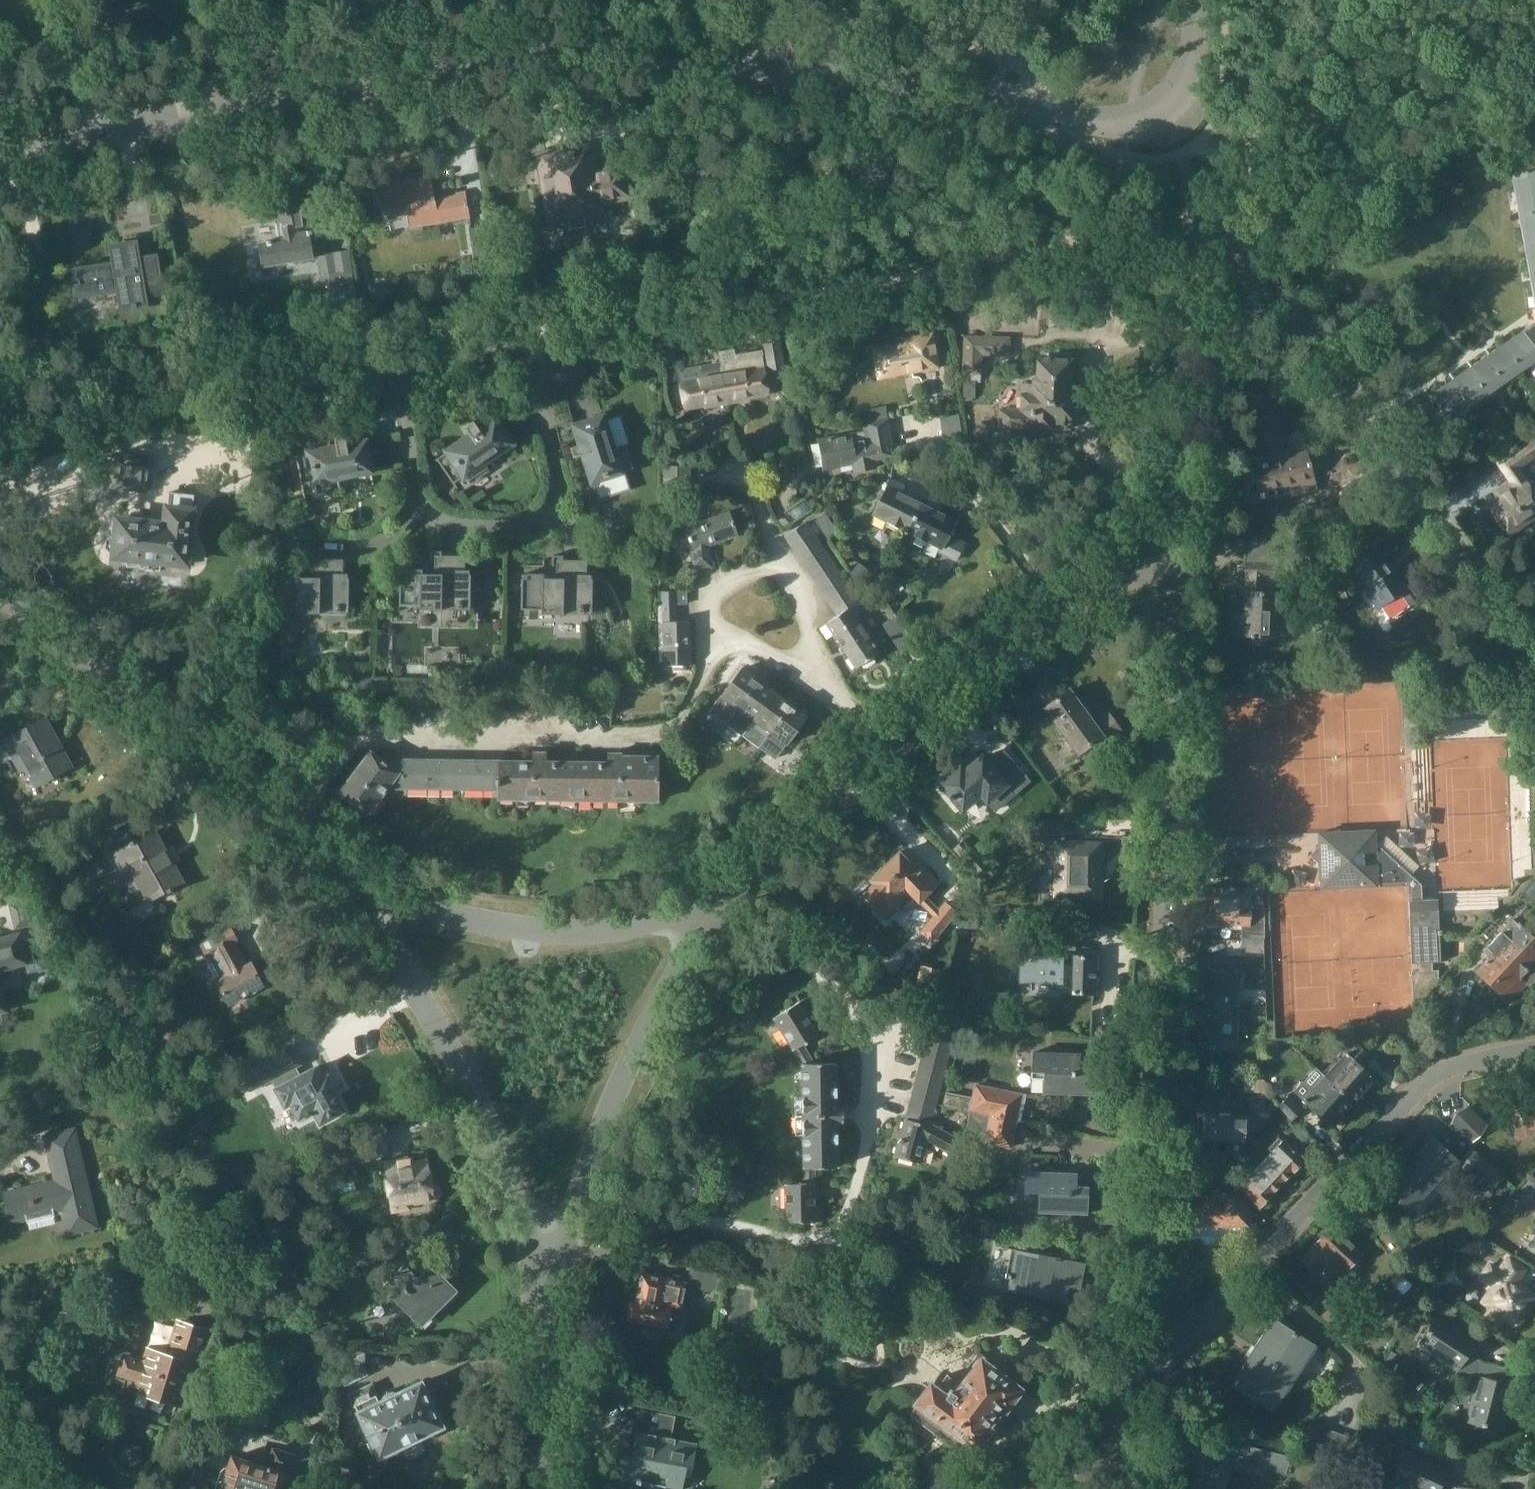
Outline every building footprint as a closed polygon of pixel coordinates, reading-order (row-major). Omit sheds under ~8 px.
[(561,157),(560,153),(540,157),(551,220),(568,217),(570,230),(586,227),(584,214),(600,211),(598,200),(628,195),(623,169),(594,174),(589,148),(570,152),(570,155),(561,157)] [(1513,176),(1516,189),(1515,189),(1534,299),(1534,172),(1513,176)] [(410,227),(469,217),(465,193),(435,198),(431,176),(399,181),(398,176),(376,179),(379,198),(385,197),(389,219),(390,219),(390,218),(408,215),(410,227)] [(261,266),(313,258),(309,234),(312,234),(312,232),(313,231),(308,198),(275,204),(278,227),(279,227),(284,228),(286,240),(271,242),(271,241),(266,242),(266,243),(258,244),(261,266)] [(487,226),(470,229),(476,259),(492,256),(487,226)] [(323,316),(359,310),(348,251),(318,256),(323,280),(317,281),(323,316)] [(75,280),(74,281),(76,293),(95,290),(95,288),(118,284),(119,291),(120,297),(122,307),(131,305),(132,306),(136,306),(137,306),(136,304),(146,303),(144,293),(143,284),(142,282),(161,279),(160,268),(159,266),(158,267),(155,253),(138,256),(137,255),(137,253),(114,257),(114,259),(114,260),(74,267),(76,277),(75,277),(75,280)] [(1504,346),(1520,369),(1529,363),(1533,369),(1534,368),(1534,352),(1527,339),(1522,333),(1504,346)] [(1527,339),(1534,352),(1534,333),(1527,339)] [(906,344),(874,350),(879,377),(938,367),(933,335),(905,340),(906,344)] [(965,336),(963,373),(976,373),(977,353),(1008,355),(1009,338),(965,336)] [(686,342),(685,337),(679,338),(676,338),(678,350),(685,348),(685,350),(689,349),(688,342),(686,342)] [(780,341),(765,344),(770,372),(784,369),(780,341)] [(1504,346),(1487,358),(1503,381),(1520,369),(1504,346)] [(1,357),(1,358),(1,359),(2,360),(2,361),(3,362),(4,363),(5,364),(6,364),(8,364),(9,363),(11,363),(11,362),(12,360),(13,359),(13,358),(13,357),(13,356),(12,355),(11,354),(10,353),(9,352),(8,352),(7,352),(6,352),(5,353),(3,353),(3,354),(1,356),(1,357)] [(761,354),(719,362),(726,402),(769,394),(761,354)] [(1020,385),(1019,411),(997,411),(997,427),(1003,427),(1003,428),(1019,428),(1019,426),(1035,426),(1037,430),(1044,430),(1047,428),(1049,428),(1049,429),(1069,429),(1070,414),(1073,412),(1074,403),(1071,400),(1072,380),(1075,378),(1075,369),(1072,366),(1072,360),(1068,360),(1066,357),(1059,357),(1057,359),(1039,358),(1039,366),(1037,367),(1037,375),(1038,376),(1038,378),(1032,378),(1032,385),(1020,385)] [(655,372),(651,358),(636,362),(639,376),(655,372)] [(1487,358),(1468,371),(1484,394),(1503,381),(1487,358)] [(685,409),(726,402),(719,362),(665,372),(665,414),(672,414),(685,409)] [(1468,371),(1451,383),(1467,406),(1484,394),(1468,371)] [(1451,383),(1433,395),(1438,403),(1436,404),(1439,408),(1441,407),(1449,419),(1458,412),(1462,418),(1471,412),(1467,406),(1451,383)] [(1248,398),(1266,462),(1267,464),(1290,458),(1271,392),(1248,398)] [(630,490),(624,471),(633,468),(625,444),(613,449),(602,417),(574,426),(580,444),(570,447),(573,457),(584,454),(598,500),(630,490)] [(889,418),(864,422),(866,436),(892,432),(889,418)] [(479,430),(473,421),(465,427),(470,436),(436,459),(437,461),(437,460),(461,494),(462,493),(454,482),(464,476),(469,483),(470,482),(469,481),(488,467),(484,462),(512,443),(495,419),(479,430)] [(868,448),(872,448),(894,444),(892,432),(866,436),(867,439),(868,448)] [(371,471),(365,442),(347,445),(344,435),(334,437),(336,447),(294,456),(295,457),(296,457),(304,497),(305,497),(303,484),(314,482),(316,495),(341,490),(338,477),(371,471)] [(867,439),(835,445),(822,447),(825,466),(839,463),(855,461),(857,467),(874,466),(875,460),(872,448),(868,448),(867,439)] [(1499,464),(1513,484),(1501,492),(1506,499),(1491,509),(1509,535),(1534,517),(1534,496),(1517,469),(1534,457),(1534,440),(1499,464)] [(872,448),(875,460),(896,456),(894,444),(872,448)] [(1306,453),(1290,458),(1267,464),(1266,462),(1261,464),(1262,466),(1253,468),(1259,490),(1289,482),(1292,494),(1316,488),(1306,453)] [(148,490),(151,460),(115,456),(112,486),(148,490)] [(665,465),(664,478),(690,478),(690,466),(665,465)] [(690,478),(664,478),(664,490),(689,491),(690,478)] [(902,528),(908,531),(921,504),(900,493),(904,486),(892,480),(874,514),(888,521),(888,525),(899,531),(902,528)] [(1359,484),(1341,496),(1347,504),(1365,493),(1359,484)] [(194,495),(169,492),(166,524),(118,519),(116,536),(112,536),(106,540),(105,545),(111,551),(115,551),(114,557),(121,557),(124,561),(131,561),(134,559),(167,562),(170,565),(176,566),(180,563),(187,564),(194,495)] [(941,548),(940,552),(956,560),(965,543),(949,535),(959,515),(946,508),(943,515),(921,504),(908,531),(915,534),(913,539),(924,544),(927,541),(941,548)] [(729,512),(684,528),(692,550),(693,567),(710,566),(709,545),(737,535),(729,512)] [(825,513),(814,521),(827,538),(837,530),(825,513)] [(792,546),(810,535),(802,524),(785,535),(792,546)] [(820,542),(813,532),(810,535),(792,546),(799,556),(820,542)] [(820,542),(799,556),(805,566),(826,551),(820,542)] [(1405,589),(1406,588),(1377,547),(1351,565),(1369,592),(1368,593),(1377,607),(1380,606),(1389,619),(1414,602),(1405,589)] [(405,569),(400,569),(400,574),(399,605),(420,605),(419,609),(442,610),(442,605),(456,605),(456,608),(462,608),(462,605),(469,605),(469,608),(470,608),(471,574),(469,574),(469,575),(465,575),(465,555),(442,555),(442,552),(437,552),(437,551),(431,551),(431,562),(434,562),(434,574),(422,574),(423,569),(405,569)] [(833,561),(826,551),(805,566),(812,576),(833,561)] [(301,573),(283,573),(279,573),(278,578),(277,608),(298,609),(298,613),(320,613),(320,609),(334,609),(334,612),(340,612),(340,609),(347,609),(347,612),(348,612),(349,578),(347,578),(343,578),(343,559),(320,559),(320,556),(315,556),(315,555),(309,554),(309,566),(313,566),(313,578),(301,578),(301,573)] [(522,579),(521,609),(541,609),(541,614),(563,614),(564,610),(578,610),(578,612),(584,613),(584,610),(591,610),(591,613),(592,613),(593,578),(591,578),(591,579),(587,579),(587,560),(564,559),(564,556),(558,556),(558,555),(552,555),(552,567),(556,567),(556,578),(544,578),(544,573),(527,573),(527,574),(522,574),(522,579)] [(818,586),(840,571),(833,561),(812,576),(818,586)] [(1275,577),(1276,562),(1246,562),(1245,576),(1248,576),(1247,615),(1240,615),(1240,635),(1251,635),(1251,638),(1254,638),(1254,636),(1274,637),(1275,592),(1265,592),(1265,577),(1275,577)] [(818,586),(824,596),(846,581),(840,571),(818,586)] [(846,581),(824,596),(831,606),(853,591),(846,581)] [(686,591),(659,591),(659,604),(659,663),(664,663),(664,665),(670,665),(672,669),(681,669),(683,665),(690,665),(689,621),(675,622),(675,603),(686,603),(686,591)] [(831,606),(838,616),(850,608),(860,601),(853,591),(831,606)] [(850,608),(838,616),(827,623),(856,668),(862,664),(866,666),(874,661),(874,657),(879,653),(875,648),(876,647),(873,642),(872,643),(850,608)] [(375,613),(369,613),(274,623),(243,627),(247,667),(256,736),(278,733),(275,706),(281,694),(353,686),(354,695),(434,686),(462,685),(588,689),(590,620),(431,614),(375,613)] [(1319,665),(1301,666),(1302,677),(1319,676),(1319,665)] [(625,680),(625,667),(625,666),(608,667),(608,680),(625,680)] [(721,695),(710,710),(728,723),(736,711),(761,677),(758,674),(754,677),(742,668),(721,695)] [(736,711),(728,723),(743,734),(752,723),(775,691),(763,683),(764,680),(764,679),(761,677),(736,711)] [(1094,724),(1068,690),(1059,697),(1045,678),(1034,686),(1048,705),(1044,707),(1056,724),(1056,728),(1060,734),(1064,734),(1078,753),(1105,733),(1109,739),(1120,730),(1108,714),(1094,724)] [(752,723),(743,734),(760,746),(793,701),(790,699),(788,701),(775,691),(752,723)] [(793,701),(760,746),(776,758),(784,747),(785,747),(787,744),(790,740),(790,741),(797,731),(807,716),(795,707),(797,703),(793,701)] [(71,767),(45,718),(3,741),(11,757),(17,753),(35,786),(71,767)] [(658,768),(658,756),(622,756),(622,752),(609,752),(609,761),(546,761),(546,752),(534,752),(534,761),(393,759),(389,765),(370,751),(340,793),(369,813),(371,810),(378,812),(384,804),(380,799),(388,787),(405,787),(405,794),(407,794),(407,787),(448,787),(448,791),(454,791),(454,788),(493,788),(493,795),(498,795),(498,799),(515,799),(517,804),(528,804),(530,799),(658,800),(658,780),(659,768),(658,768)] [(1010,788),(1025,775),(1005,752),(990,765),(982,756),(964,772),(960,767),(956,771),(953,768),(942,778),(945,781),(941,784),(950,794),(948,796),(951,800),(953,798),(962,809),(980,794),(995,810),(1014,793),(1010,788)] [(1072,820),(1038,820),(1038,836),(1071,836),(1071,834),(1072,834),(1072,820)] [(184,881),(155,831),(112,855),(121,871),(126,868),(145,902),(166,891),(167,893),(171,891),(170,888),(184,881)] [(1321,843),(1309,855),(1322,866),(1323,884),(1323,885),(1324,886),(1346,885),(1346,887),(1368,886),(1368,884),(1379,884),(1379,886),(1401,885),(1401,883),(1406,883),(1408,885),(1409,901),(1411,944),(1412,963),(1418,962),(1419,970),(1412,971),(1413,1002),(1422,1001),(1439,983),(1438,969),(1432,970),(1432,962),(1446,961),(1445,948),(1440,948),(1439,934),(1442,934),(1441,929),(1439,929),(1438,900),(1422,900),(1421,884),(1373,840),(1367,840),(1367,839),(1345,840),(1345,841),(1321,843)] [(1097,896),(1099,844),(1058,843),(1056,895),(1097,896)] [(874,884),(861,896),(883,919),(896,906),(902,911),(917,896),(921,894),(921,893),(924,897),(938,883),(915,860),(912,864),(899,851),(870,880),(874,884)] [(1262,876),(1249,876),(1248,889),(1232,888),(1232,884),(1221,883),(1220,887),(1204,887),(1203,906),(1204,906),(1264,909),(1264,907),(1263,907),(1262,876)] [(1517,894),(1528,904),(1534,896),(1534,877),(1517,894)] [(9,903),(15,926),(37,921),(31,898),(9,903)] [(945,903),(944,904),(921,932),(933,942),(957,912),(945,903)] [(1204,921),(1204,923),(1242,925),(1242,938),(1248,938),(1261,939),(1265,939),(1264,909),(1204,906),(1204,908),(1202,910),(1201,918),(1204,921)] [(1492,937),(1534,976),(1534,932),(1529,927),(1525,932),(1510,918),(1492,937)] [(223,978),(216,981),(228,1004),(251,991),(252,994),(261,989),(260,986),(263,984),(251,962),(245,966),(242,960),(242,957),(234,942),(237,940),(229,926),(200,943),(207,956),(210,954),(223,978)] [(3,970),(5,968),(11,967),(14,968),(23,966),(22,961),(24,961),(27,974),(47,969),(37,931),(17,936),(7,939),(0,940),(0,971),(3,970)] [(1484,945),(1486,947),(1492,952),(1477,970),(1501,993),(1502,993),(1510,1000),(1526,983),(1527,984),(1534,976),(1492,937),(1484,945)] [(1041,951),(1074,952),(1074,939),(1042,938),(1041,951)] [(1016,957),(1016,981),(1061,982),(1061,979),(1072,979),(1071,994),(1094,995),(1094,983),(1095,957),(1095,955),(1072,955),(1072,965),(1064,964),(1061,964),(1062,959),(1050,958),(1020,957),(1016,957)] [(935,1004),(943,968),(922,964),(914,999),(935,1004)] [(92,967),(70,979),(74,986),(96,974),(92,967)] [(1202,969),(1201,1003),(1231,1005),(1232,991),(1240,991),(1241,971),(1234,970),(1202,969)] [(803,1000),(775,1016),(803,1063),(815,1063),(808,1051),(822,1043),(818,1035),(819,1035),(806,1014),(810,1011),(803,1000)] [(1201,1003),(1199,1047),(1229,1049),(1231,1005),(1201,1003)] [(931,1021),(959,1028),(963,1015),(935,1008),(931,1021)] [(928,1033),(956,1040),(959,1028),(931,1021),(928,1033)] [(925,1045),(953,1053),(956,1040),(928,1033),(925,1045)] [(1378,1041),(1384,1047),(1390,1040),(1384,1035),(1378,1041)] [(1354,1041),(1324,1075),(1352,1101),(1355,1097),(1359,1097),(1364,1091),(1364,1088),(1373,1078),(1375,1077),(1366,1069),(1366,1070),(1360,1064),(1369,1054),(1354,1041)] [(327,1075),(323,1077),(321,1078),(315,1067),(300,1075),(297,1077),(292,1068),(295,1066),(296,1066),(300,1064),(290,1045),(242,1070),(252,1089),(271,1079),(275,1088),(285,1106),(290,1103),(299,1119),(306,1115),(306,1116),(310,1115),(309,1113),(313,1111),(320,1124),(344,1111),(334,1092),(336,1091),(334,1088),(329,1078),(327,1075)] [(922,1058),(950,1065),(953,1053),(925,1045),(922,1058)] [(1031,1079),(1043,1079),(1043,1092),(1090,1094),(1091,1067),(1073,1066),(1074,1059),(1080,1059),(1080,1053),(1032,1052),(1031,1072),(1031,1079)] [(919,1070),(946,1077),(950,1065),(922,1058),(919,1070)] [(804,1184),(787,1184),(787,1221),(819,1221),(819,1208),(815,1208),(815,1168),(839,1168),(839,1122),(844,1122),(844,1109),(838,1110),(838,1063),(815,1063),(803,1063),(804,1184)] [(1250,1080),(1263,1079),(1263,1066),(1250,1066),(1250,1080)] [(1349,1104),(1352,1101),(1324,1075),(1315,1068),(1295,1091),(1323,1116),(1322,1117),(1331,1125),(1332,1124),(1331,1123),(1340,1113),(1345,1113),(1350,1107),(1349,1104)] [(915,1082),(943,1089),(946,1077),(919,1070),(915,1082)] [(1245,1080),(1245,1089),(1245,1092),(1270,1091),(1270,1079),(1263,1079),(1250,1080),(1245,1080)] [(912,1094),(940,1101),(943,1089),(915,1082),(912,1094)] [(946,1095),(944,1102),(943,1105),(970,1111),(967,1128),(987,1132),(985,1142),(1010,1147),(1016,1119),(1020,1120),(1025,1094),(1024,1094),(976,1085),(974,1095),(947,1090),(946,1095)] [(909,1106),(937,1114),(940,1101),(912,1094),(909,1106)] [(1277,1106),(1285,1113),(1292,1120),(1301,1110),(1286,1096),(1277,1106)] [(157,1102),(163,1118),(176,1113),(169,1097),(157,1102)] [(1511,1115),(1519,1138),(1528,1135),(1534,1133),(1534,1097),(1517,1103),(1516,1104),(1520,1112),(1511,1115)] [(962,1137),(934,1124),(937,1114),(909,1106),(906,1118),(905,1117),(902,1129),(901,1129),(894,1156),(924,1163),(929,1142),(953,1154),(962,1137)] [(1465,1108),(1451,1122),(1470,1140),(1484,1126),(1465,1108)] [(1195,1129),(1195,1139),(1215,1139),(1215,1148),(1219,1148),(1219,1153),(1225,1153),(1253,1154),(1255,1151),(1259,1147),(1260,1140),(1253,1140),(1254,1129),(1244,1129),(1244,1114),(1229,1113),(1218,1112),(1218,1113),(1203,1112),(1202,1129),(1195,1129)] [(67,1233),(94,1226),(74,1130),(46,1136),(57,1185),(48,1187),(47,1183),(5,1192),(11,1220),(26,1217),(27,1222),(54,1216),(54,1215),(63,1213),(67,1233)] [(365,1160),(387,1151),(380,1135),(359,1145),(365,1160)] [(1264,1159),(1261,1162),(1281,1181),(1290,1171),(1291,1171),(1293,1169),(1297,1170),(1302,1164),(1302,1159),(1303,1158),(1283,1139),(1282,1140),(1278,1137),(1268,1149),(1271,1151),(1264,1159)] [(1390,1190),(1390,1191),(1409,1209),(1441,1175),(1439,1174),(1454,1158),(1433,1138),(1418,1154),(1417,1155),(1418,1157),(1419,1158),(1413,1164),(1413,1163),(1412,1164),(1414,1166),(1391,1190),(1390,1190)] [(1225,1153),(1219,1153),(1219,1148),(1215,1148),(1215,1139),(1195,1139),(1194,1179),(1219,1180),(1220,1165),(1225,1166),(1225,1153)] [(1471,1183),(1482,1194),(1486,1189),(1488,1191),(1500,1177),(1471,1149),(1470,1150),(1458,1162),(1475,1179),(1471,1183)] [(433,1185),(431,1185),(427,1159),(412,1162),(411,1157),(384,1162),(391,1210),(409,1208),(408,1203),(434,1199),(435,1199),(436,1198),(437,1197),(438,1196),(439,1194),(439,1193),(439,1192),(439,1190),(438,1189),(438,1188),(437,1188),(436,1187),(434,1186),(433,1185)] [(1246,1172),(1236,1181),(1240,1185),(1239,1186),(1259,1205),(1261,1204),(1265,1204),(1270,1198),(1270,1194),(1271,1192),(1270,1192),(1281,1181),(1261,1162),(1257,1167),(1249,1175),(1246,1172)] [(1038,1211),(1087,1213),(1088,1187),(1069,1186),(1070,1179),(1076,1179),(1076,1173),(1028,1171),(1027,1191),(1039,1191),(1038,1211)] [(1528,1181),(1521,1192),(1534,1201),(1534,1186),(1528,1181)] [(1250,1221),(1250,1212),(1247,1212),(1247,1208),(1251,1204),(1227,1182),(1225,1185),(1203,1184),(1202,1190),(1193,1190),(1193,1201),(1184,1201),(1183,1209),(1182,1209),(1181,1234),(1235,1236),(1236,1224),(1247,1224),(1247,1221),(1250,1221)] [(944,1200),(933,1198),(931,1207),(941,1209),(944,1200)] [(1261,1229),(1254,1222),(1248,1228),(1255,1234),(1261,1229)] [(1349,1273),(1345,1270),(1361,1251),(1333,1226),(1316,1245),(1304,1258),(1336,1287),(1349,1273)] [(1481,1249),(1489,1238),(1479,1231),(1471,1242),(1481,1249)] [(373,1263),(371,1247),(334,1254),(336,1265),(343,1264),(344,1268),(373,1263)] [(1055,1257),(1016,1249),(1011,1274),(1006,1273),(1005,1277),(1010,1278),(1008,1288),(1061,1299),(1063,1285),(1080,1289),(1085,1263),(1060,1258),(1060,1257),(1055,1256),(1055,1257)] [(1490,1264),(1480,1278),(1494,1287),(1485,1302),(1489,1304),(1483,1313),(1501,1326),(1505,1320),(1515,1327),(1530,1304),(1527,1302),(1531,1295),(1515,1284),(1525,1270),(1508,1258),(1499,1271),(1490,1264)] [(431,1314),(455,1290),(431,1266),(415,1282),(411,1277),(414,1274),(404,1264),(384,1285),(425,1327),(435,1318),(431,1314)] [(695,1264),(691,1285),(725,1292),(729,1270),(695,1264)] [(681,1307),(686,1282),(658,1276),(640,1273),(635,1299),(630,1298),(626,1319),(665,1327),(664,1331),(680,1335),(686,1308),(681,1307)] [(1453,1321),(1459,1311),(1432,1293),(1426,1304),(1453,1321)] [(1325,1314),(1347,1336),(1358,1324),(1336,1303),(1325,1314)] [(1476,1363),(1478,1360),(1469,1354),(1477,1343),(1437,1316),(1418,1344),(1456,1371),(1454,1375),(1465,1383),(1470,1376),(1474,1377),(1476,1363)] [(123,1357),(119,1373),(139,1379),(137,1385),(141,1386),(140,1391),(180,1403),(193,1356),(200,1358),(209,1329),(176,1319),(166,1355),(147,1350),(144,1363),(123,1357)] [(1314,1345),(1293,1331),(1278,1321),(1268,1337),(1263,1334),(1241,1367),(1247,1370),(1236,1386),(1272,1410),(1282,1395),(1285,1397),(1307,1363),(1303,1361),(1314,1345)] [(364,1363),(363,1351),(346,1351),(339,1374),(344,1385),(366,1375),(361,1364),(364,1363)] [(1027,1377),(1017,1370),(1007,1362),(1001,1369),(978,1351),(956,1380),(943,1370),(932,1385),(931,1384),(916,1403),(955,1431),(946,1443),(966,1458),(974,1447),(975,1448),(978,1444),(983,1443),(987,1437),(987,1432),(989,1429),(986,1426),(1001,1405),(1005,1408),(1008,1404),(1013,1403),(1017,1397),(1017,1392),(1019,1389),(1018,1388),(1027,1377)] [(1476,1363),(1474,1377),(1477,1377),(1466,1423),(1499,1430),(1512,1384),(1504,1383),(1507,1369),(1481,1363),(1478,1360),(1476,1363)] [(353,1400),(351,1401),(353,1405),(355,1404),(380,1457),(383,1455),(384,1457),(386,1457),(388,1457),(389,1457),(390,1457),(392,1456),(393,1456),(395,1454),(396,1454),(397,1452),(397,1451),(398,1449),(397,1448),(424,1435),(425,1436),(427,1437),(428,1437),(430,1437),(432,1437),(434,1436),(436,1434),(437,1433),(438,1433),(439,1431),(439,1429),(439,1428),(443,1426),(421,1382),(397,1393),(397,1392),(393,1391),(384,1395),(382,1400),(379,1402),(371,1385),(350,1395),(353,1400)] [(609,1406),(612,1396),(594,1392),(592,1402),(609,1406)] [(626,1456),(622,1477),(635,1480),(635,1481),(640,1482),(641,1481),(682,1488),(687,1464),(692,1466),(696,1447),(670,1442),(675,1415),(642,1408),(632,1457),(626,1456)] [(1309,1424),(1297,1448),(1350,1465),(1357,1440),(1309,1424)] [(1232,1471),(1264,1478),(1266,1472),(1286,1477),(1292,1456),(1199,1433),(1196,1446),(1202,1447),(1192,1488),(1228,1488),(1232,1471)] [(284,1488),(289,1474),(288,1474),(294,1455),(274,1449),(267,1468),(233,1456),(229,1467),(227,1467),(224,1467),(222,1469),(220,1471),(215,1487),(215,1488),(285,1488),(284,1488)] [(1453,1487),(1442,1482),(1448,1470),(1405,1450),(1390,1481),(1408,1488),(1452,1488),(1453,1487)] [(303,1454),(294,1485),(306,1488),(315,1458),(303,1454)]
